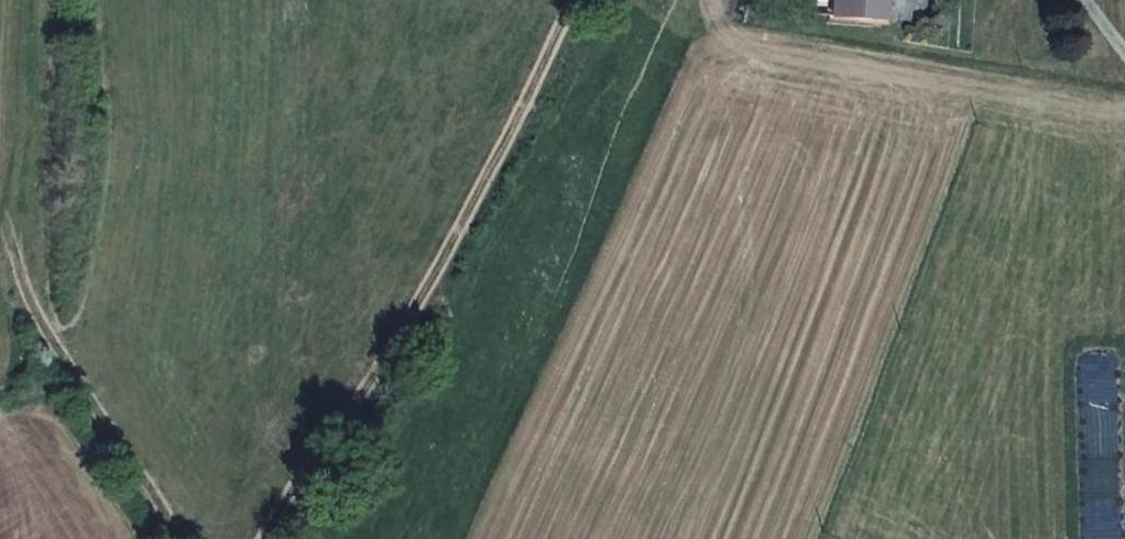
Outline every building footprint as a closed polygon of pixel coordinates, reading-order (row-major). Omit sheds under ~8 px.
[(883,0),(835,0),(834,16),(882,20),(883,0)] [(784,23),(786,4),(773,2),(771,21),(784,23)]
